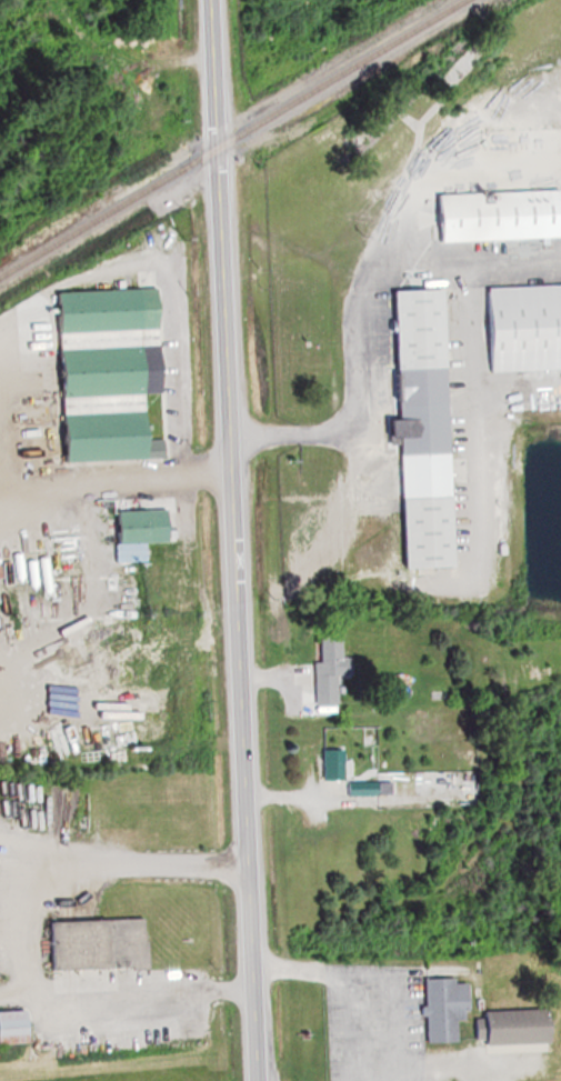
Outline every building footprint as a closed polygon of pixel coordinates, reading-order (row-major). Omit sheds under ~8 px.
[(558,154),(557,131),(474,133),(475,156),(558,154)] [(437,244),(560,240),(560,192),(434,200),(437,244)] [(54,298),(61,402),(144,397),(163,396),(158,291),(54,298)] [(391,297),(405,569),(458,569),(445,291),(391,297)] [(488,376),(560,371),(560,291),(484,294),(488,376)] [(61,402),(63,468),(149,464),(144,397),(61,402)] [(116,516),(117,552),(168,550),(166,513),(116,516)] [(341,635),(314,635),(314,704),(343,704),(343,656),(341,656),(341,635)] [(339,780),(339,749),(319,749),(319,780),(339,780)] [(377,795),(377,782),(343,782),(343,795),(377,795)] [(47,924),(144,921),(151,972),(136,971),(133,967),(50,974),(47,924)] [(420,1043),(461,1042),(460,980),(419,981),(420,1043)] [(545,1043),(544,1010),(472,1013),(473,1046),(545,1043)] [(25,1044),(25,1012),(0,1012),(0,1044),(25,1044)]
